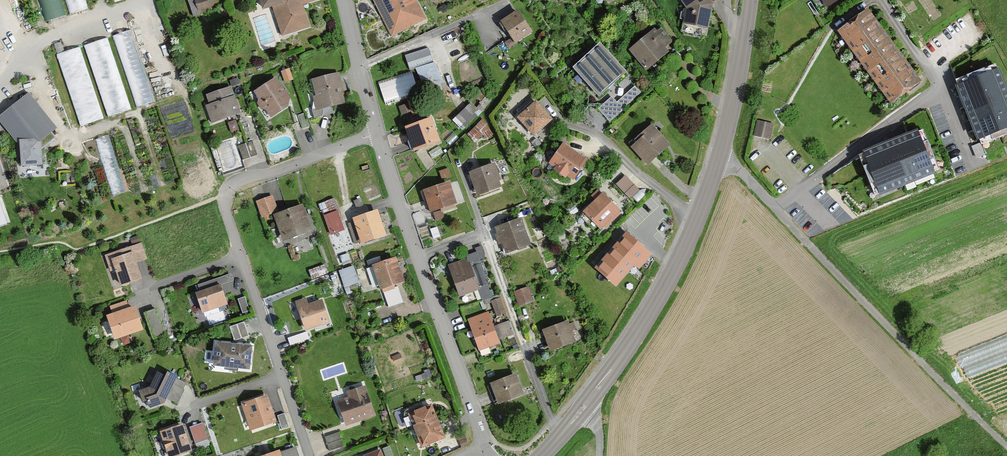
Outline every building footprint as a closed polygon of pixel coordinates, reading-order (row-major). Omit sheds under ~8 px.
[(46,21),(66,15),(62,0),(40,0),(46,21)] [(84,0),(65,0),(68,14),(86,10),(84,0)] [(192,1),(199,12),(214,4),(212,0),(193,0),(192,1)] [(311,28),(304,7),(321,1),(320,0),(260,0),(264,12),(273,9),(283,37),(311,28)] [(392,38),(425,21),(414,0),(371,0),(392,38)] [(687,11),(683,25),(707,31),(713,7),(709,0),(680,0),(687,11)] [(829,12),(849,0),(821,0),(829,12)] [(841,33),(894,104),(924,82),(871,11),(841,33)] [(500,27),(515,47),(532,34),(518,15),(500,27)] [(115,34),(136,108),(155,102),(133,28),(115,34)] [(630,53),(647,74),(672,53),(655,31),(630,53)] [(108,117),(132,110),(109,37),(86,44),(108,117)] [(60,52),(78,126),(102,120),(84,46),(60,52)] [(577,70),(603,99),(627,77),(602,48),(577,70)] [(417,71),(424,93),(439,88),(427,52),(403,60),(408,74),(417,71)] [(957,84),(978,139),(1006,128),(1006,88),(999,68),(957,84)] [(318,114),(347,106),(338,74),(313,81),(317,98),(314,99),(318,114)] [(256,96),(273,119),(293,103),(276,81),(256,96)] [(614,118),(638,92),(632,87),(625,95),(619,90),(602,108),(614,118)] [(206,108),(212,125),(239,115),(229,89),(207,98),(211,106),(206,108)] [(43,143),(58,132),(28,95),(0,118),(0,123),(20,147),(22,167),(44,166),(43,143)] [(479,112),(470,103),(454,120),(463,129),(479,112)] [(519,121),(536,139),(554,122),(538,104),(519,121)] [(406,130),(416,155),(441,145),(431,120),(406,130)] [(482,120),(468,134),(480,146),(494,131),(482,120)] [(755,140),(770,142),(772,126),(757,124),(755,140)] [(630,149),(649,169),(671,145),(652,126),(630,149)] [(918,129),(863,151),(879,193),(935,171),(918,129)] [(98,137),(112,195),(125,191),(112,134),(98,137)] [(550,166),(575,184),(589,163),(565,146),(550,166)] [(494,167),(470,175),(479,198),(503,189),(494,167)] [(637,204),(646,195),(627,174),(617,183),(637,204)] [(425,192),(432,214),(457,207),(450,185),(425,192)] [(583,213),(603,233),(621,214),(601,195),(583,213)] [(275,219),(283,242),(311,232),(302,207),(279,215),(272,198),(257,204),(264,223),(275,219)] [(335,198),(321,202),(324,213),(338,210),(335,198)] [(332,236),(346,231),(339,210),(324,215),(332,236)] [(354,221),(362,245),(386,237),(377,213),(354,221)] [(521,222),(497,231),(506,255),(530,246),(521,222)] [(598,271),(620,289),(649,251),(627,234),(598,271)] [(115,272),(120,288),(143,281),(138,264),(146,262),(141,245),(104,257),(110,274),(115,272)] [(373,267),(382,291),(405,283),(396,259),(373,267)] [(468,262),(448,271),(461,299),(484,288),(475,268),(471,269),(468,262)] [(325,264),(310,268),(312,277),(328,273),(325,264)] [(354,264),(339,269),(345,287),(360,282),(354,264)] [(215,280),(198,285),(200,291),(217,286),(215,280)] [(220,285),(197,293),(203,311),(226,303),(220,285)] [(514,296),(519,308),(533,302),(528,290),(514,296)] [(250,310),(245,297),(238,299),(243,313),(250,310)] [(492,301),(497,316),(508,312),(502,297),(492,301)] [(139,317),(136,307),(129,310),(125,301),(109,307),(112,315),(106,317),(116,343),(147,331),(151,342),(165,336),(155,311),(139,317)] [(307,301),(295,305),(305,333),(331,325),(323,302),(309,307),(307,301)] [(490,313),(468,322),(482,354),(504,345),(490,313)] [(244,322),(230,326),(235,340),(249,336),(244,322)] [(542,332),(550,354),(575,345),(567,323),(542,332)] [(213,364),(251,369),(254,347),(216,342),(213,364)] [(150,409),(166,405),(178,378),(170,375),(168,378),(159,374),(151,390),(139,393),(142,404),(149,402),(150,409)] [(490,387),(498,406),(524,396),(517,377),(490,387)] [(339,402),(348,427),(376,417),(366,387),(347,394),(349,399),(339,402)] [(250,431),(276,423),(267,397),(241,406),(250,431)] [(416,427),(423,447),(446,440),(435,407),(417,413),(418,417),(416,418),(419,426),(416,427)] [(169,455),(188,455),(195,453),(184,425),(160,434),(169,455)] [(202,426),(191,430),(195,444),(207,440),(202,426)] [(330,449),(344,445),(340,430),(325,434),(330,449)] [(384,447),(386,455),(395,455),(392,445),(384,447)] [(283,449),(284,455),(300,455),(298,446),(283,449)]
